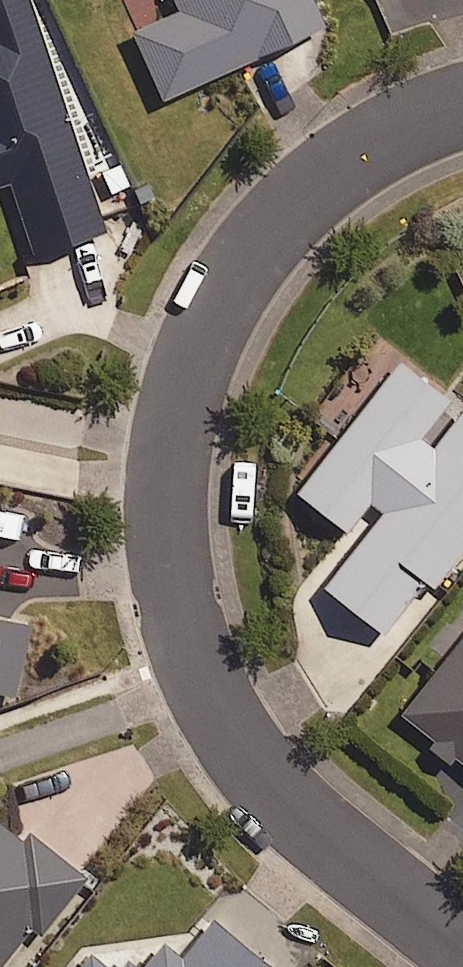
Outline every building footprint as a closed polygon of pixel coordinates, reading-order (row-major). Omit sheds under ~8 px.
[(26,0),(0,0),(0,187),(78,162),(26,0)] [(179,12),(131,34),(161,101),(324,27),(312,0),(174,0),(179,12)] [(462,549),(462,414),(459,411),(432,446),(419,436),(447,401),(399,364),(297,494),(346,533),(370,502),(384,513),(324,590),(382,636),(425,582),(432,588),(462,549)] [(12,703),(30,628),(0,621),(0,700),(12,703)] [(401,716),(434,742),(427,752),(448,770),(456,760),(462,765),(462,638),(401,716)] [(0,826),(0,966),(30,927),(42,936),(85,881),(28,836),(22,843),(0,826)] [(212,923),(180,962),(162,947),(146,966),(266,966),(212,923)] [(88,955),(79,966),(102,966),(88,955)]
